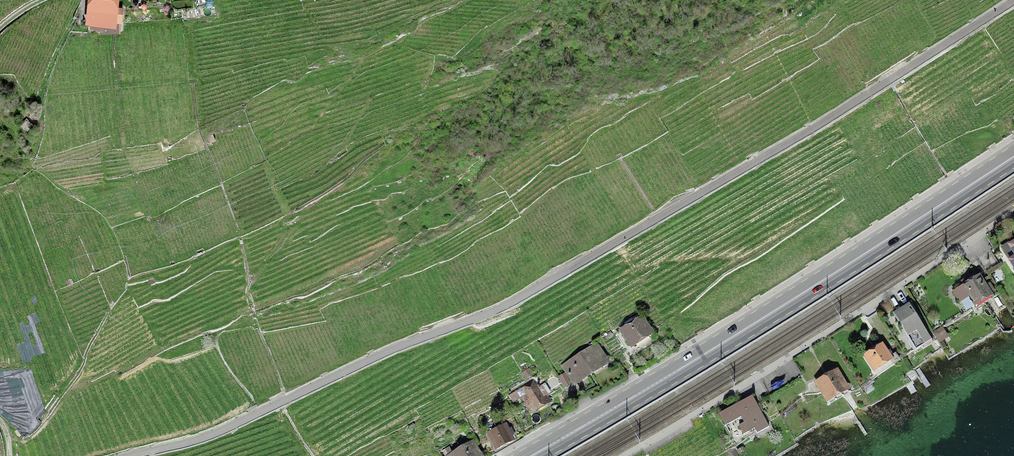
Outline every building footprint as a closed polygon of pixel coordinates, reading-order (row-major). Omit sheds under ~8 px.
[(87,22),(89,22),(88,28),(102,30),(103,23),(113,25),(116,0),(90,0),(87,22)] [(27,118),(20,125),(26,132),(33,125),(27,118)] [(1011,244),(1010,242),(1003,247),(1006,251),(1007,250),(1010,254),(1006,256),(1013,268),(1013,242),(1011,244)] [(953,291),(960,301),(970,295),(975,303),(992,293),(987,285),(985,286),(979,277),(975,279),(972,275),(962,282),(964,285),(953,291)] [(909,303),(893,313),(913,345),(929,335),(909,303)] [(621,331),(632,347),(652,334),(641,318),(621,331)] [(935,333),(939,339),(947,334),(942,327),(939,329),(935,333)] [(866,355),(875,369),(892,358),(882,344),(866,355)] [(567,364),(578,382),(608,363),(597,345),(567,364)] [(628,362),(620,366),(623,372),(631,368),(628,362)] [(526,364),(520,367),(526,378),(532,375),(530,372),(534,369),(532,366),(528,368),(526,364)] [(818,384),(828,401),(848,388),(838,372),(832,375),(830,372),(824,376),(824,380),(818,384)] [(530,407),(533,413),(549,403),(546,398),(551,395),(544,384),(543,385),(534,380),(509,394),(513,401),(520,397),(527,409),(530,407)] [(565,390),(568,395),(579,388),(576,383),(565,390)] [(586,395),(583,390),(570,398),(573,402),(586,395)] [(720,413),(726,425),(742,416),(745,422),(739,425),(744,434),(755,428),(758,432),(769,426),(752,395),(720,413)] [(499,418),(487,423),(491,431),(488,432),(497,449),(513,441),(504,424),(502,425),(499,418)] [(441,455),(479,455),(471,443),(453,454),(449,447),(438,452),(441,455)] [(728,455),(740,455),(735,447),(725,452),(728,455)]
